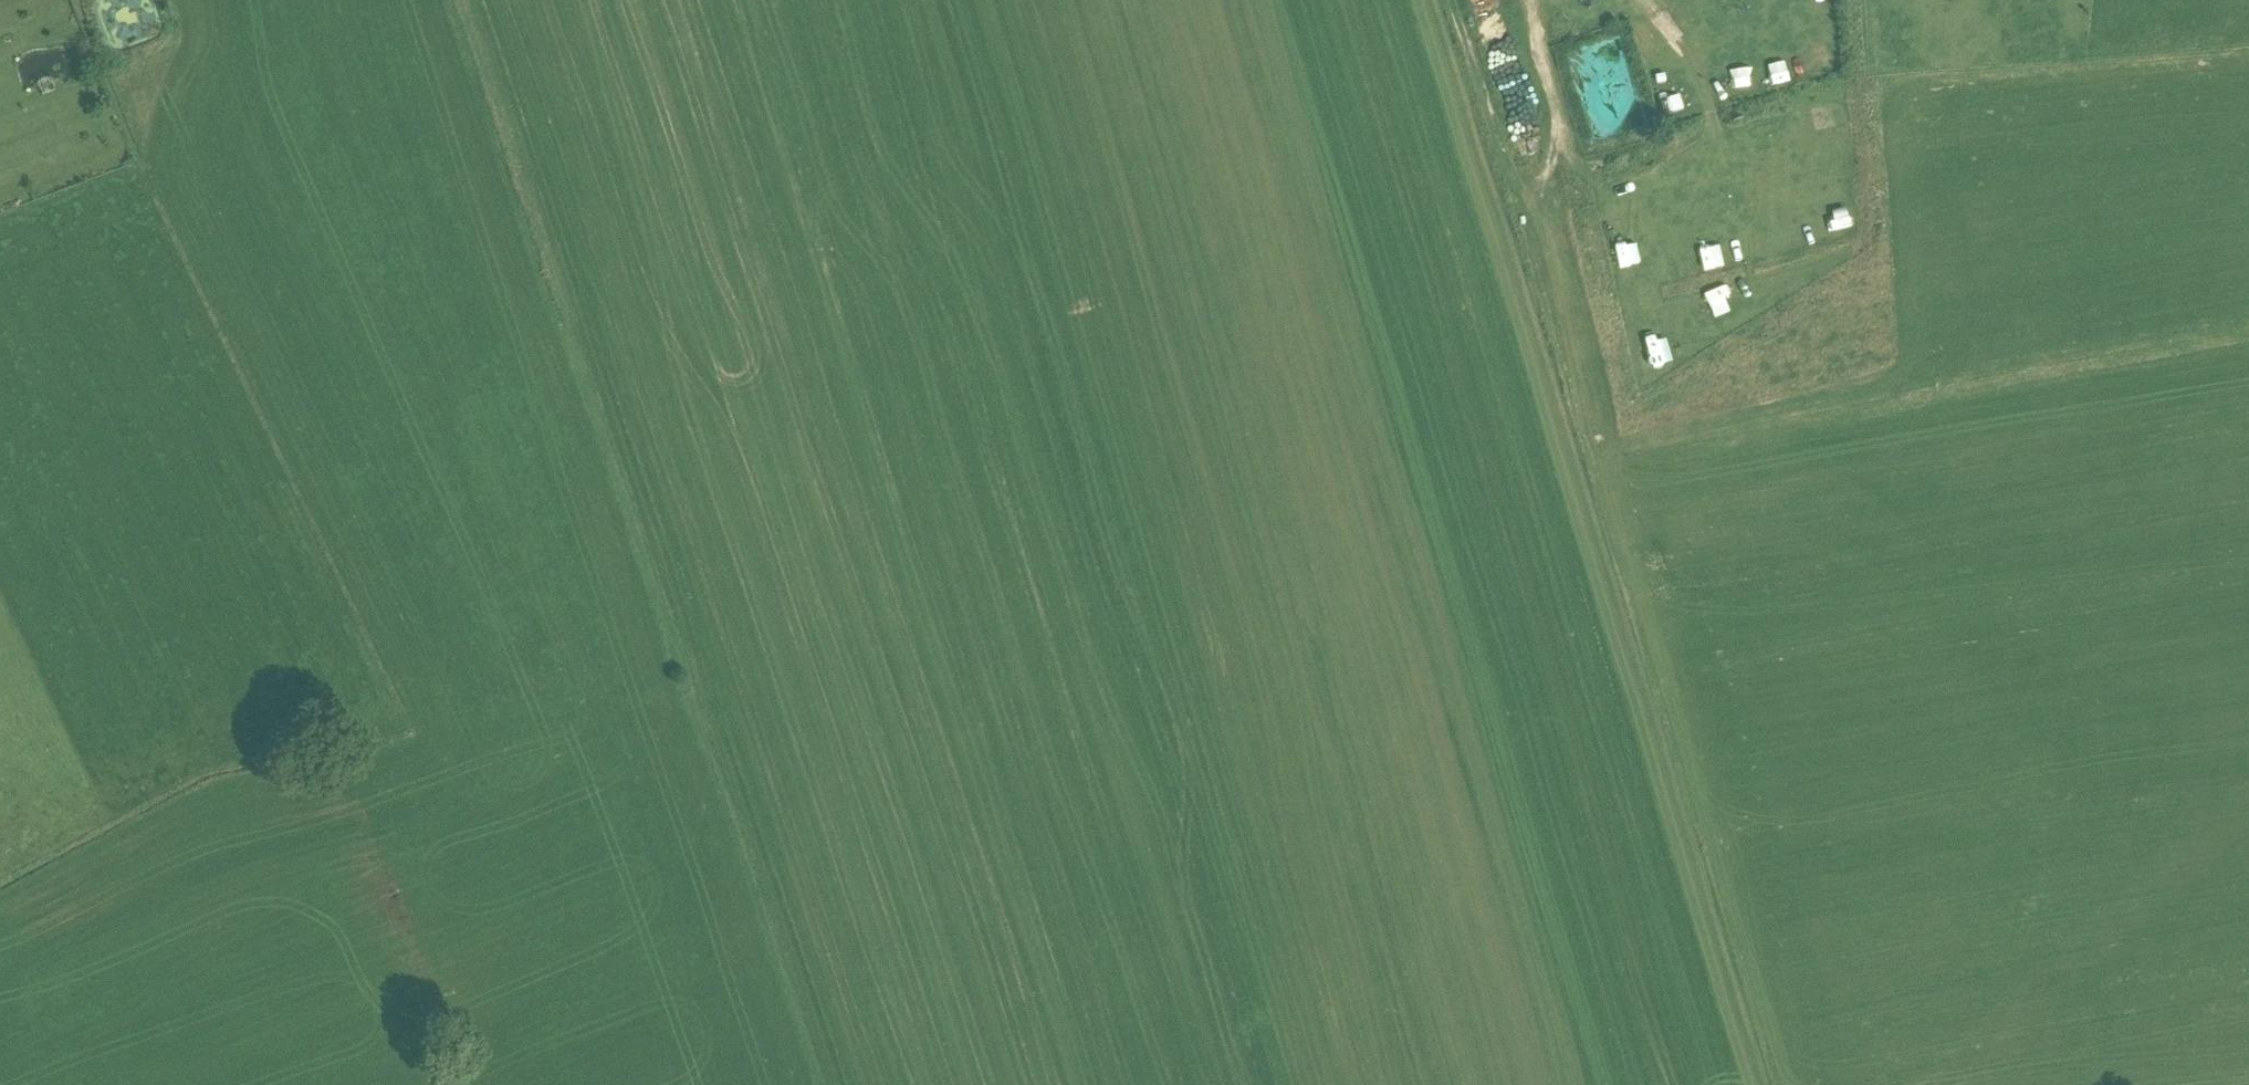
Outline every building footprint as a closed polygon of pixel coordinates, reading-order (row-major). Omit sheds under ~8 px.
[(5,43),(22,95),(82,75),(64,23),(5,43)]
